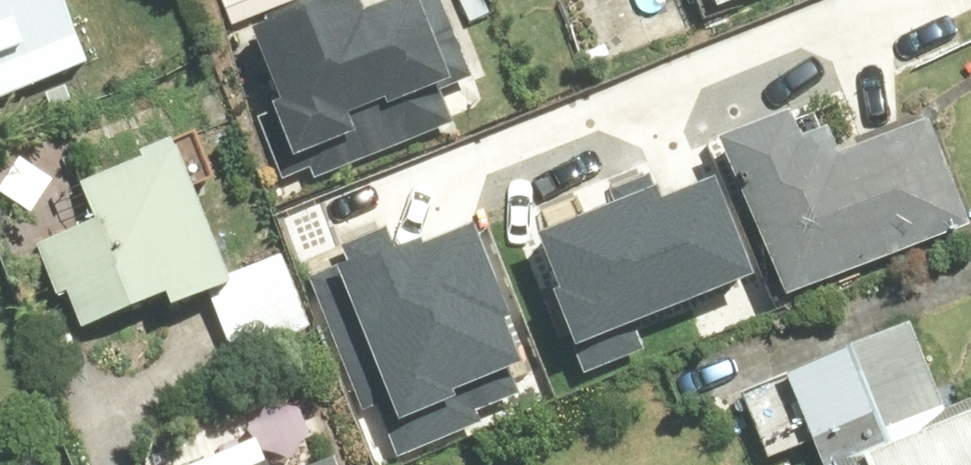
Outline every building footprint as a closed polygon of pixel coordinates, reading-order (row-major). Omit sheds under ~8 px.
[(93,63),(69,0),(0,0),(0,98),(93,63)] [(249,22),(281,103),(272,107),(301,182),(455,123),(442,90),(472,79),(441,0),(395,0),(366,11),(362,0),(305,0),(249,22)] [(725,140),(786,299),(970,228),(970,223),(932,120),(840,155),(820,104),(725,140)] [(98,222),(37,247),(75,339),(229,276),(172,138),(79,176),(98,222)] [(530,230),(584,359),(640,336),(631,315),(749,267),(710,175),(655,198),(648,181),(530,230)] [(359,260),(311,280),(385,463),(497,418),(490,402),(535,384),(471,225),(395,255),(385,231),(352,244),(359,260)] [(789,376),(824,464),(970,464),(970,399),(948,408),(917,326),(789,376)]
